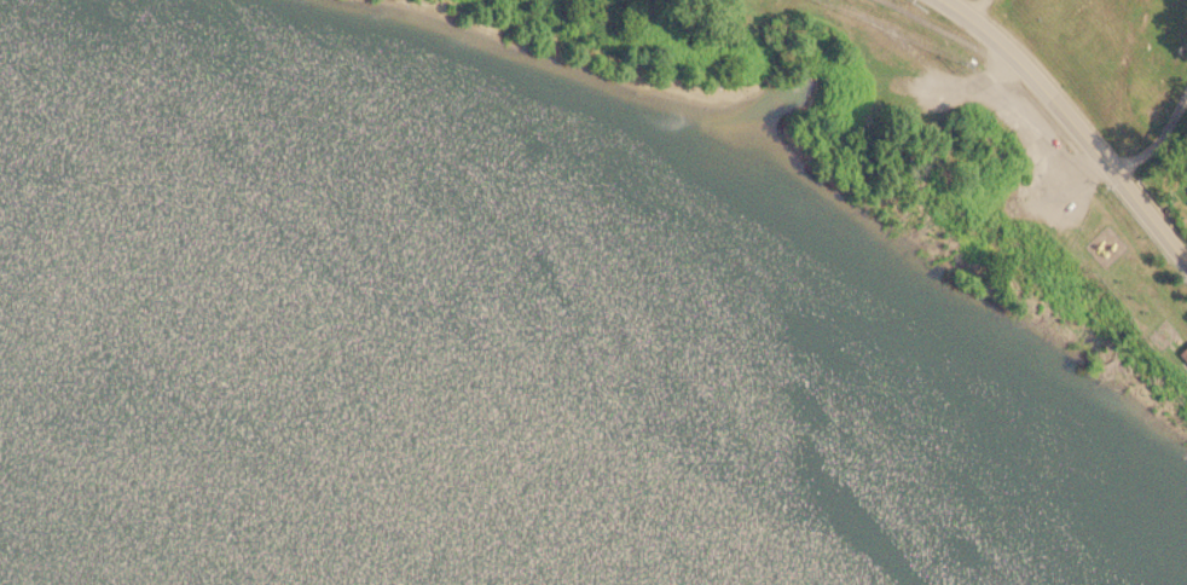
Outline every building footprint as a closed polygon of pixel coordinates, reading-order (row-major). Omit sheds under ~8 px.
[(1186,363),(1186,342),(1177,353),(1186,363)]
